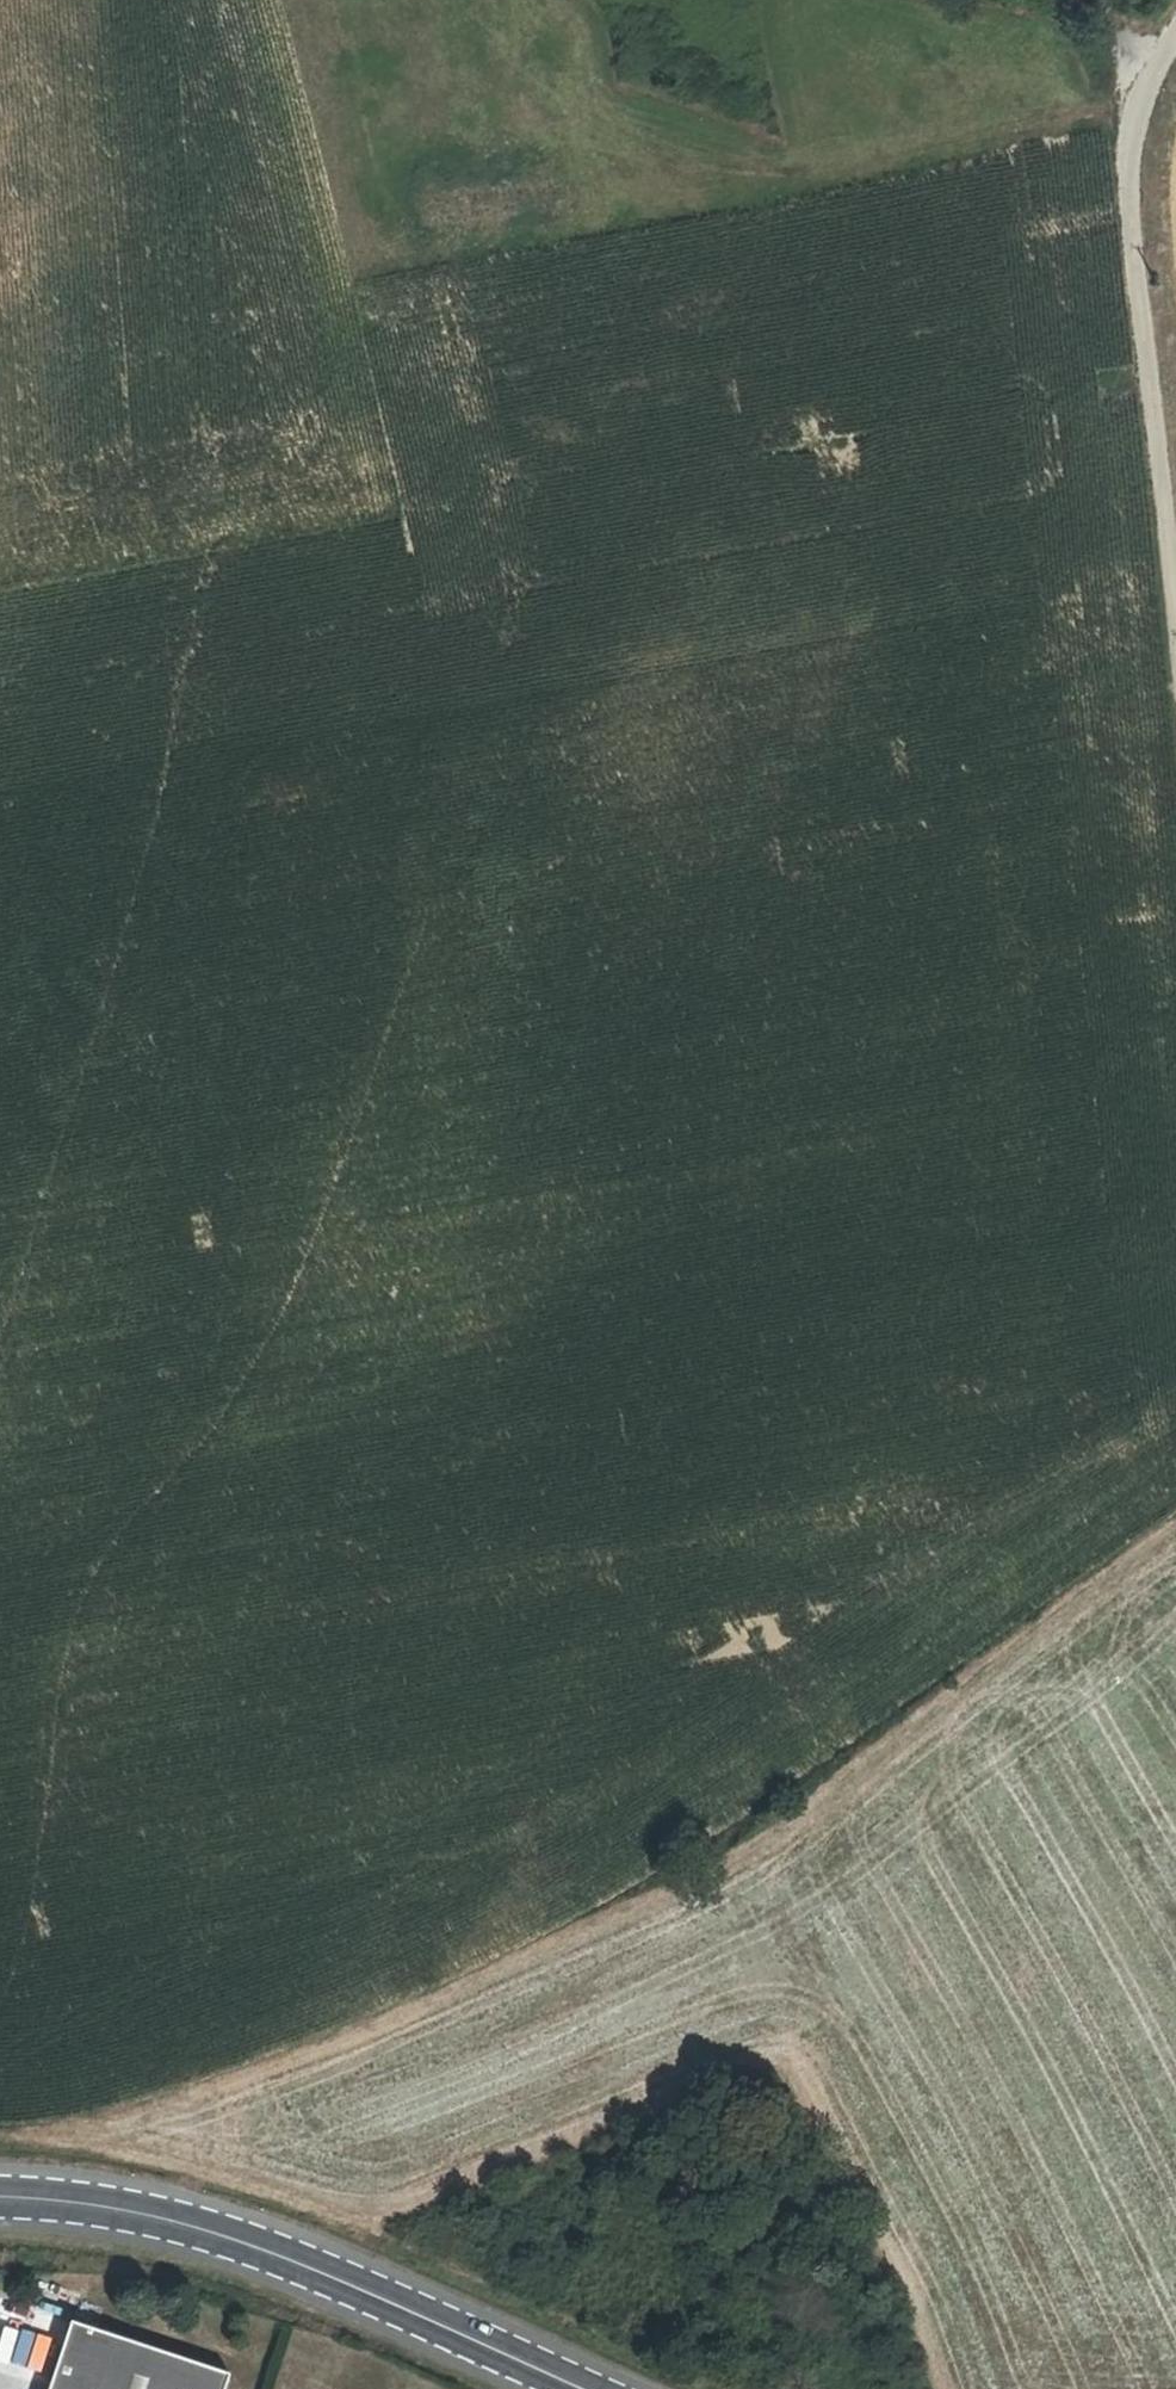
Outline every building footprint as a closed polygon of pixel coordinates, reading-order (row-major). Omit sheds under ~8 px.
[(225,2372),(66,2319),(42,2388),(219,2388),(225,2372)]
